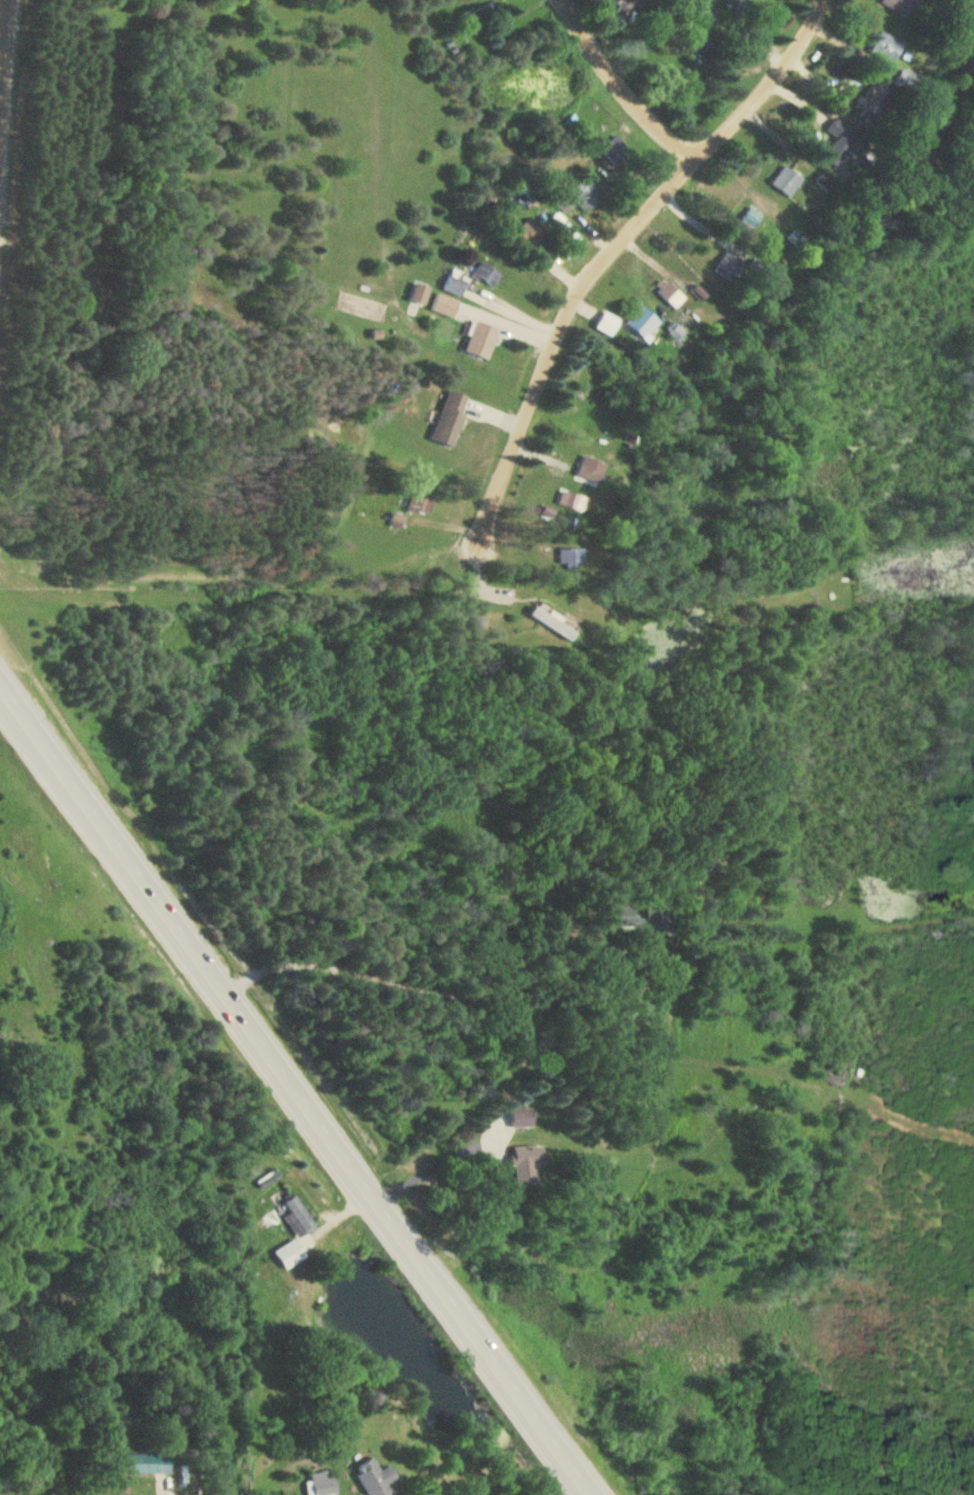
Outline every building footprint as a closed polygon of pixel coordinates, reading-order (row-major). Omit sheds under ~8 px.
[(740,8),(744,0),(720,0),(740,8)] [(861,53),(886,62),(895,40),(870,30),(861,53)] [(882,84),(900,96),(912,78),(894,66),(882,84)] [(854,146),(839,128),(814,150),(828,167),(854,146)] [(609,162),(626,145),(616,134),(599,151),(609,162)] [(798,180),(779,164),(764,182),(783,198),(798,180)] [(576,195),(580,207),(591,204),(587,192),(576,195)] [(733,282),(746,260),(725,249),(713,270),(733,282)] [(440,289),(460,298),(467,282),(447,273),(440,289)] [(686,296),(674,284),(662,295),(674,308),(686,296)] [(625,321),(646,339),(663,320),(642,302),(625,321)] [(621,319),(604,309),(594,327),(611,336),(621,319)] [(693,323),(682,314),(677,320),(687,329),(693,323)] [(466,352),(489,360),(499,328),(475,320),(466,352)] [(678,341),(685,332),(673,322),(665,330),(678,341)] [(431,441),(454,448),(470,397),(446,390),(431,441)] [(432,496),(408,496),(408,512),(432,512),(432,496)] [(587,566),(587,548),(561,548),(561,566),(587,566)] [(532,615),(573,642),(582,628),(540,602),(532,615)] [(536,1127),(536,1109),(512,1109),(512,1127),(536,1127)] [(539,1168),(547,1168),(547,1147),(516,1146),(516,1182),(539,1182),(539,1168)] [(315,1227),(297,1196),(280,1205),(298,1236),(315,1227)] [(286,1272),(307,1254),(293,1237),(271,1255),(286,1272)] [(122,1451),(121,1467),(168,1468),(169,1451),(122,1451)] [(365,1494),(372,1494),(381,1490),(377,1483),(388,1477),(380,1462),(375,1465),(367,1452),(348,1463),(365,1494)] [(306,1470),(312,1494),(332,1490),(326,1466),(306,1470)]
